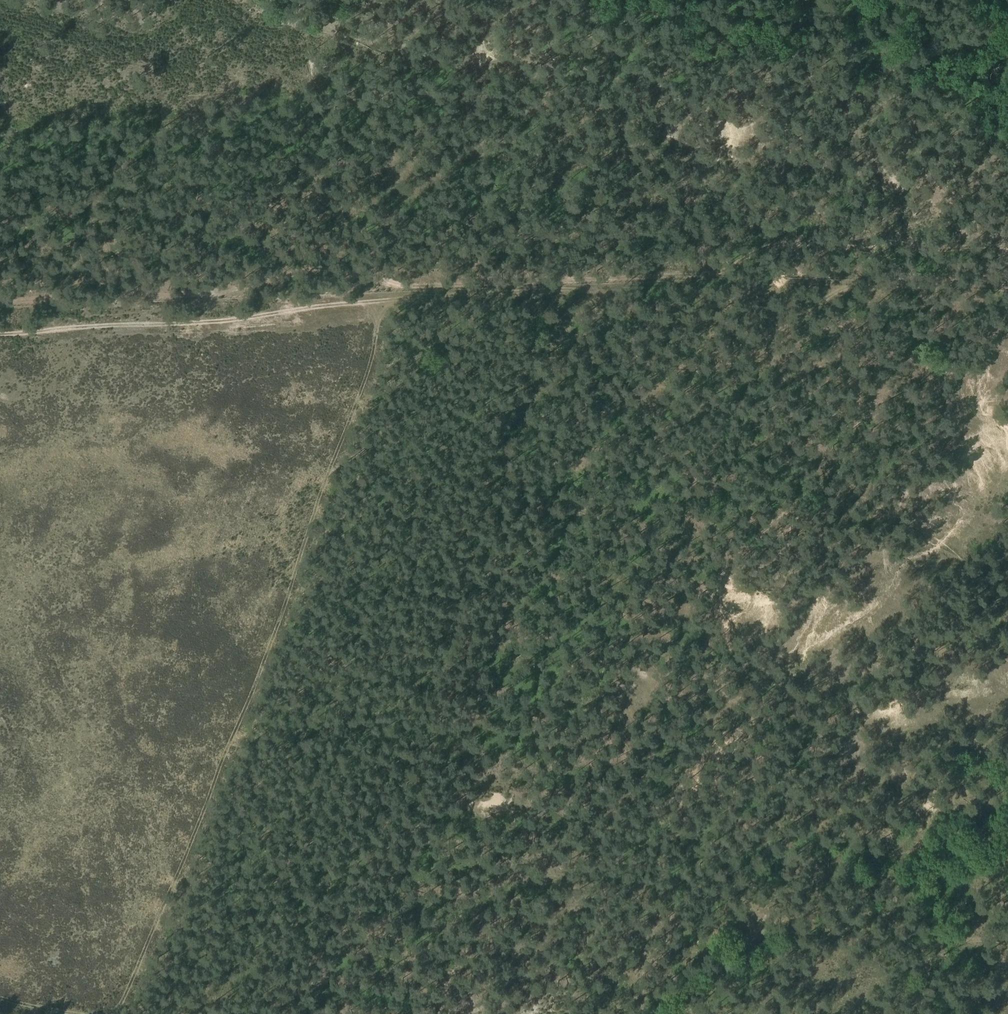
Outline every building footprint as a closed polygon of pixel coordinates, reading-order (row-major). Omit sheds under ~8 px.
[(903,733),(908,730),(903,718),(898,720),(903,733)]
